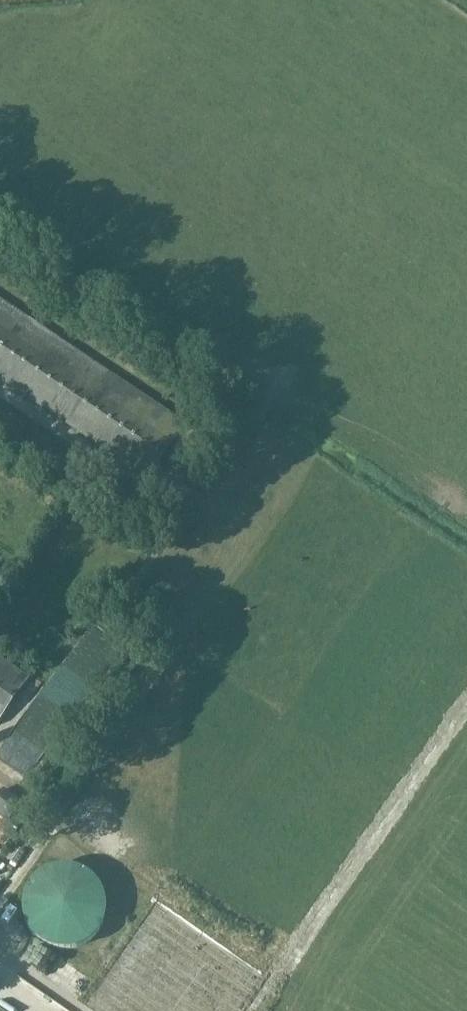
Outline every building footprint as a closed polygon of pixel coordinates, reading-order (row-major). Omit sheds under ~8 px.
[(149,480),(186,425),(0,300),(0,379),(149,480)] [(26,680),(0,662),(0,718),(26,680)] [(0,795),(0,817),(9,823),(23,803),(4,789),(0,795)] [(59,947),(63,947),(66,947),(70,947),(73,946),(77,945),(80,944),(83,942),(86,940),(89,938),(91,936),(94,933),(96,930),(98,927),(99,924),(101,921),(102,918),(102,914),(103,911),(103,907),(103,904),(102,900),(102,897),(101,894),(99,890),(98,887),(96,884),(94,882),(91,879),(89,877),(86,875),(83,873),(80,871),(77,870),(73,869),(70,868),(66,868),(63,867),(59,868),(56,868),(53,869),(49,870),(46,871),(43,873),(40,875),(37,877),(35,879),(32,882),(30,884),(28,887),(27,891),(25,894),(24,897),(24,900),(23,904),(23,907),(23,911),(24,914),(24,918),(25,921),(27,924),(28,927),(30,930),(32,933),(35,936),(37,938),(40,940),(43,942),(46,944),(49,945),(53,946),(56,947),(59,947)]
